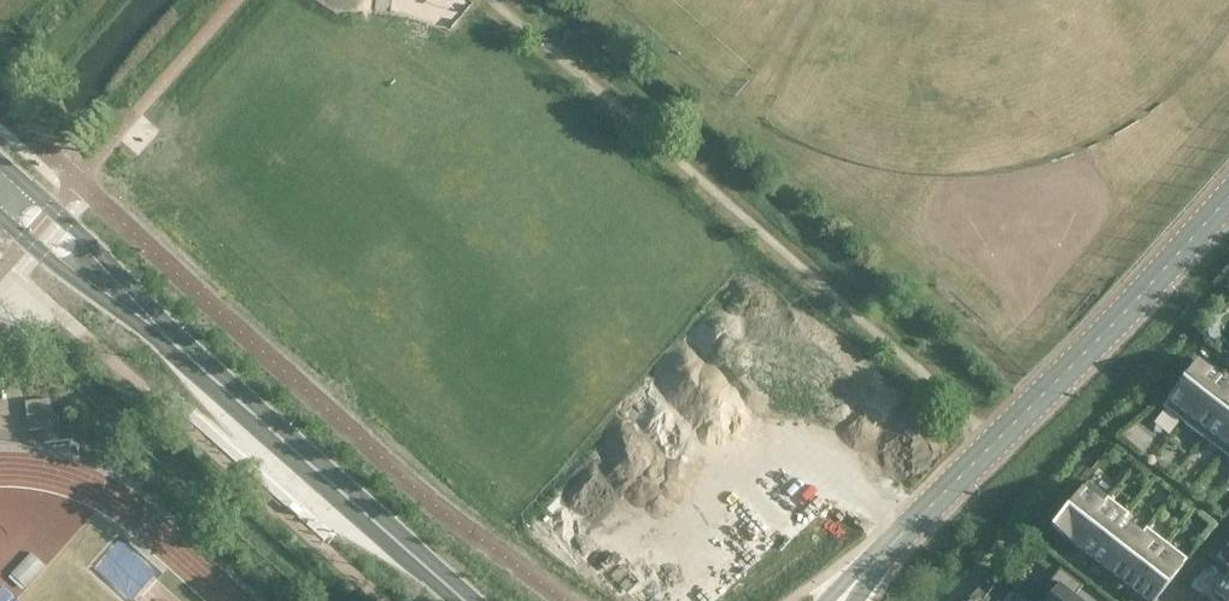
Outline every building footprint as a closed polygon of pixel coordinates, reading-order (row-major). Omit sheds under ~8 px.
[(1184,423),(1220,376),(1198,359),(1166,400),(1167,401),(1163,406),(1184,423)] [(1220,376),(1184,423),(1203,438),(1228,404),(1228,383),(1220,376)] [(27,416),(53,413),(51,399),(26,402),(27,416)] [(1203,438),(1222,452),(1228,443),(1228,404),(1203,438)] [(56,413),(53,413),(27,416),(29,431),(43,429),(58,427),(56,413)] [(58,427),(43,429),(45,443),(74,440),(72,426),(58,427)] [(1073,544),(1109,498),(1108,497),(1103,503),(1083,487),(1051,528),(1073,544)] [(1129,513),(1109,498),(1073,544),(1092,559),(1124,519),(1129,513)] [(1124,519),(1092,559),(1111,574),(1143,533),(1142,533),(1124,519)] [(1143,533),(1111,574),(1130,589),(1166,542),(1147,527),(1142,533),(1143,533)] [(1166,542),(1130,589),(1146,600),(1156,600),(1184,565),(1183,564),(1187,558),(1166,542)] [(1042,600),(1084,600),(1077,596),(1085,586),(1060,568),(1050,581),(1055,584),(1042,600)] [(1213,593),(1224,600),(1228,600),(1228,572),(1213,593)]
